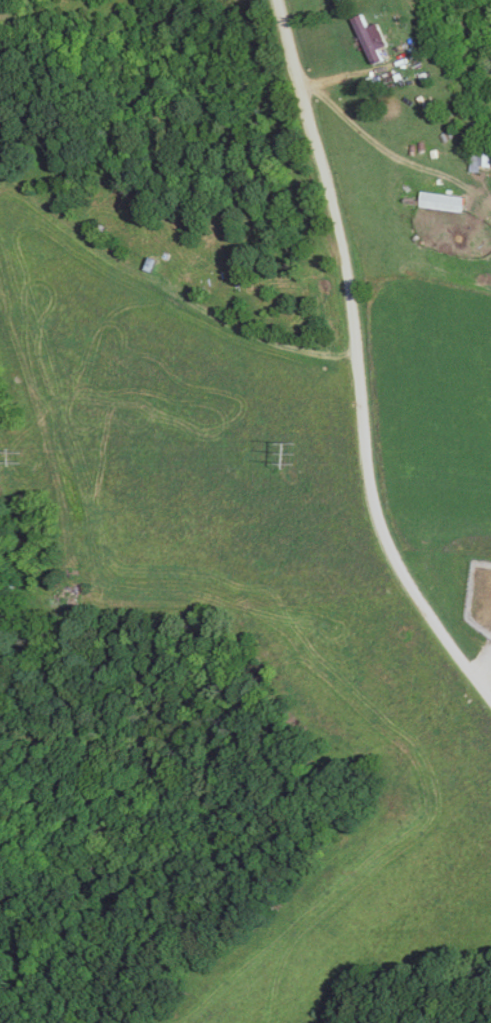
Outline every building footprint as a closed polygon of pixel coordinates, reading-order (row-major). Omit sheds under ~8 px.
[(382,14),(388,17),(393,8),(387,4),(382,14)] [(468,169),(490,169),(490,143),(468,143),(468,169)] [(461,213),(463,198),(419,191),(417,207),(461,213)]
